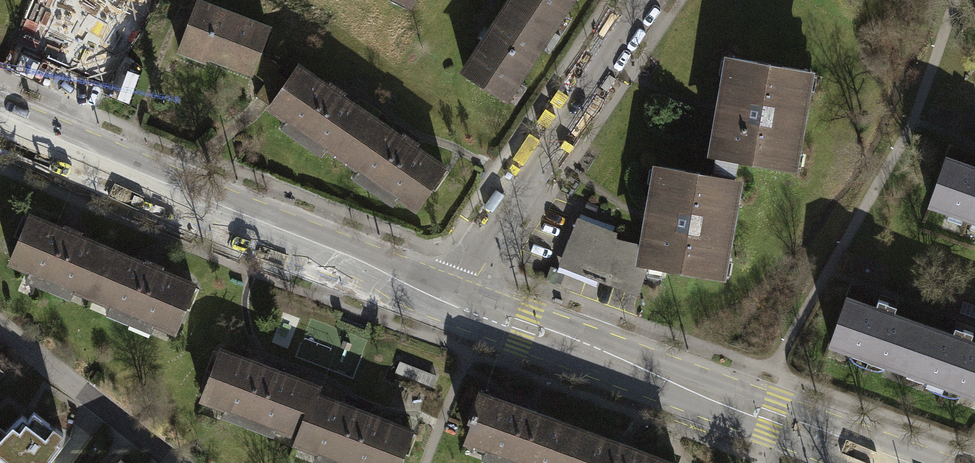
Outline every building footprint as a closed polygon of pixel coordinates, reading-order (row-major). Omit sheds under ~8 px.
[(49,7),(56,9),(37,53),(53,60),(50,68),(84,82),(116,25),(113,23),(128,0),(53,0),(49,7)] [(210,0),(194,0),(174,50),(204,61),(206,56),(251,74),(252,71),(259,51),(270,23),(215,2),(210,0)] [(466,73),(514,104),(581,0),(513,0),(499,22),(487,41),(466,73)] [(279,64),(259,51),(252,71),(265,81),(256,94),(268,103),(286,77),(276,70),(279,64)] [(722,104),(710,172),(736,177),(739,160),(788,168),(806,68),(731,55),(722,104)] [(335,85),(299,59),(286,77),(268,103),(267,105),(285,118),(279,126),(320,154),(325,147),(357,169),(352,176),(392,203),(398,194),(416,207),(447,163),(408,136),(335,85)] [(941,157),(925,201),(927,202),(965,216),(974,219),(974,159),(973,158),(970,167),(941,157)] [(651,214),(646,247),(643,263),(652,264),(718,276),(736,177),(710,172),(661,164),(653,203),(651,214)] [(87,299),(108,248),(26,213),(5,265),(87,299)] [(652,264),(643,263),(646,247),(614,241),(614,232),(605,229),(582,220),(566,261),(641,290),(652,264)] [(193,282),(108,248),(87,299),(171,334),(193,282)] [(846,294),(829,342),(851,350),(848,356),(855,363),(873,368),(884,367),(888,362),(926,375),(924,382),(931,390),(950,395),(960,394),(962,388),(974,393),(974,341),(970,339),(972,331),(963,328),(953,324),(950,333),(892,313),(895,304),(885,300),(876,297),(874,304),(846,294)] [(198,399),(294,436),(304,409),(310,412),(318,389),(321,383),(219,344),(198,399)] [(436,374),(400,361),(396,372),(432,386),(436,374)] [(460,437),(486,447),(483,456),(501,462),(680,462),(681,459),(628,440),(530,404),(479,386),(460,437)] [(318,389),(310,412),(304,409),(294,436),(291,444),(341,462),(400,462),(414,426),(318,389)] [(0,435),(0,462),(42,462),(62,435),(31,412),(26,418),(19,414),(0,435)]
